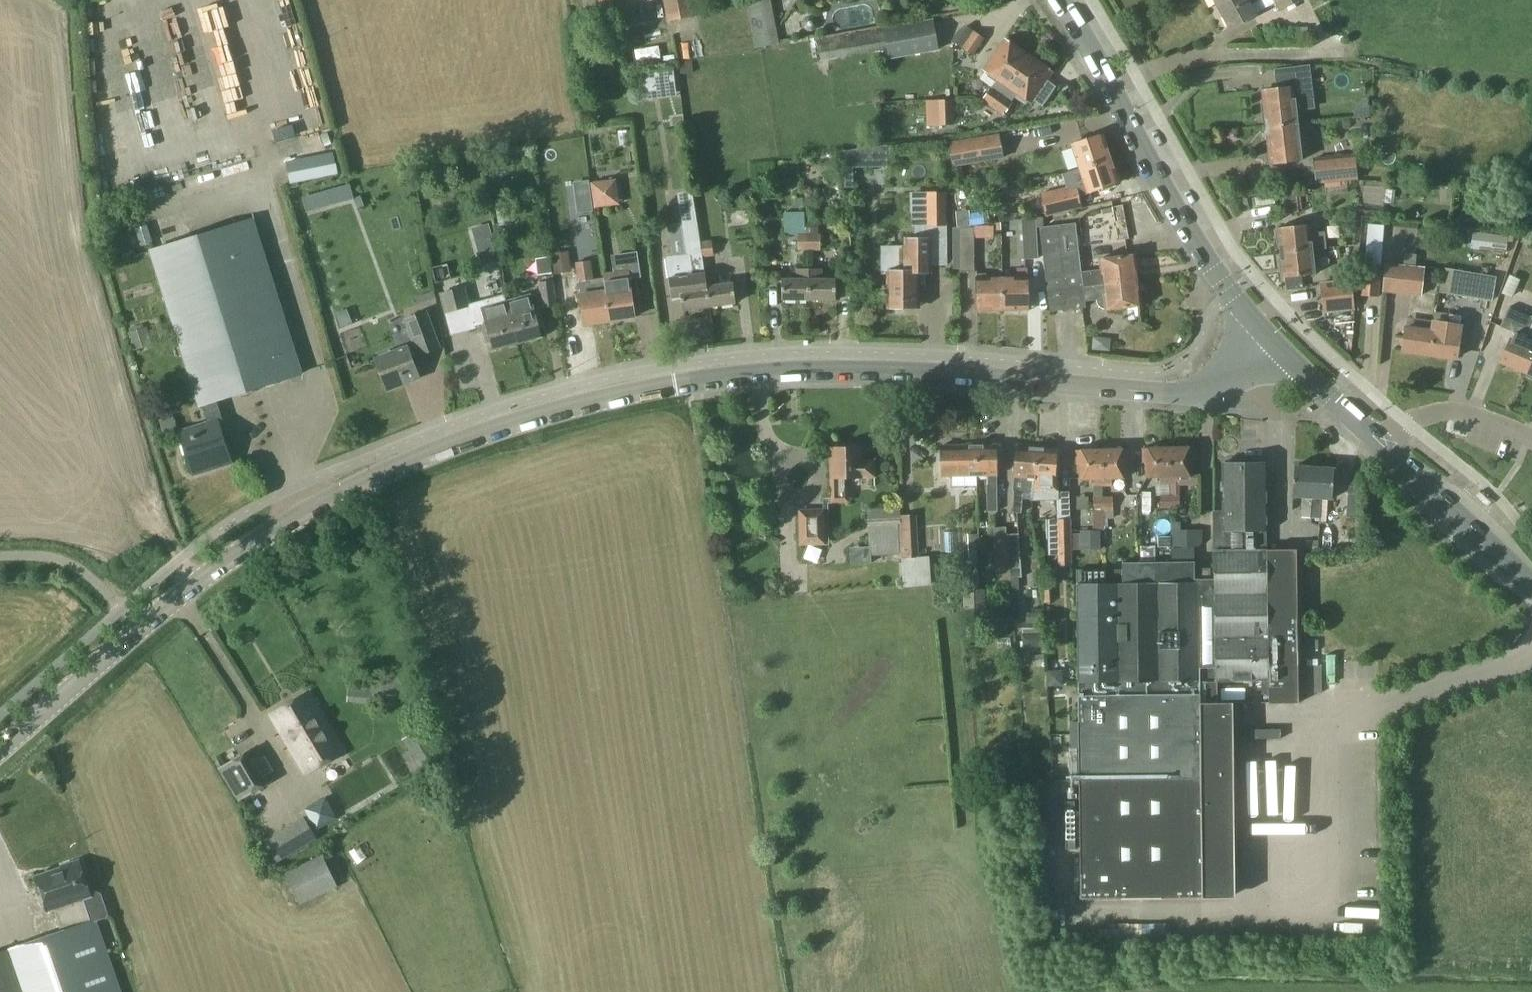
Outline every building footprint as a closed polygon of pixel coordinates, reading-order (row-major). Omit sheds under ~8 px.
[(614,0),(598,0),(600,13),(615,10),(614,0)] [(667,22),(695,16),(692,0),(663,0),(667,22)] [(757,47),(780,43),(772,0),(749,0),(757,47)] [(1231,28),(1255,15),(1250,5),(1258,0),(1216,0),(1231,28)] [(1300,0),(1280,0),(1285,9),(1300,0)] [(821,60),(886,48),(888,58),(939,49),(933,21),(883,29),(817,40),(821,60)] [(974,31),(962,49),(973,56),(985,38),(974,31)] [(991,88),(983,100),(993,107),(1028,57),(1006,42),(986,70),(999,79),(993,89),(991,88)] [(1049,72),(1028,57),(993,107),(1005,115),(1013,104),(1011,102),(1018,92),(1030,100),(1032,97),(1043,104),(1056,86),(1045,79),(1049,72)] [(681,63),(681,74),(697,73),(696,62),(681,63)] [(673,67),(642,71),(643,87),(675,83),(673,67)] [(1267,126),(1267,127),(1300,123),(1298,110),(1315,107),(1312,86),(1310,86),(1310,82),(1311,82),(1309,68),(1276,72),(1278,87),(1279,86),(1280,90),(1263,92),(1265,103),(1262,104),(1265,124),(1267,126)] [(954,99),(934,100),(935,126),(949,125),(956,125),(954,101),(954,99)] [(1265,139),(1268,141),(1271,164),(1303,161),(1299,124),(1267,128),(1267,131),(1265,134),(1265,139)] [(953,167),(1004,158),(999,132),(949,141),(953,167)] [(1080,169),(1110,159),(1110,157),(1111,154),(1109,148),(1106,147),(1105,143),(1103,143),(1100,135),(1072,144),(1080,169)] [(887,145),(841,151),(843,167),(854,167),(887,167),(887,145)] [(1355,153),(1314,157),(1316,183),(1358,179),(1355,153)] [(1110,159),(1080,169),(1088,193),(1116,184),(1113,175),(1116,175),(1115,171),(1116,169),(1113,162),(1111,162),(1110,159)] [(616,179),(592,182),(595,208),(619,205),(616,179)] [(351,182),(342,185),(346,200),(355,197),(351,182)] [(1042,193),(1047,215),(1081,207),(1077,186),(1042,193)] [(1297,190),(1284,192),(1286,214),(1300,213),(1297,190)] [(694,192),(678,194),(687,255),(669,257),(672,277),(669,278),(672,298),(681,296),(683,310),(704,307),(704,308),(711,307),(706,276),(703,256),(701,242),(694,192)] [(918,306),(918,283),(924,283),(924,261),(946,260),(944,192),(927,193),(928,224),(922,224),(922,239),(905,239),(905,248),(882,248),(883,273),(889,273),(890,308),(894,308),(897,311),(901,311),(905,308),(908,308),(908,306),(918,306)] [(579,211),(592,209),(591,197),(577,199),(579,211)] [(1133,238),(1127,204),(1112,207),(1113,212),(1119,241),(1133,238)] [(809,206),(809,218),(809,233),(809,249),(820,249),(820,233),(819,233),(819,221),(820,221),(820,206),(809,206)] [(786,235),(798,235),(798,249),(809,249),(809,233),(806,233),(805,211),(785,212),(786,235)] [(150,251),(199,406),(202,404),(217,400),(303,374),(254,218),(150,251)] [(1037,260),(1036,222),(1035,220),(1021,221),(1023,261),(1037,260)] [(1103,270),(1082,272),(1076,223),(1040,227),(1048,291),(1137,279),(1136,268),(1138,266),(1137,261),(1134,259),(1134,254),(1102,258),(1103,270)] [(1310,224),(1278,228),(1280,240),(1278,242),(1279,248),(1281,249),(1282,252),(1313,249),(1326,247),(1324,232),(1311,234),(1310,224)] [(975,228),(960,228),(960,272),(977,271),(977,238),(994,238),(994,230),(1002,230),(1001,225),(975,225),(975,228)] [(1506,252),(1509,235),(1492,233),(1490,250),(1506,252)] [(703,256),(713,254),(711,240),(701,242),(703,256)] [(1316,273),(1313,249),(1282,252),(1282,256),(1280,258),(1281,264),(1283,266),(1284,278),(1286,277),(1288,289),(1303,287),(1302,275),(1316,273)] [(553,254),(557,275),(574,271),(571,252),(553,254)] [(611,321),(607,291),(605,281),(605,278),(593,279),(591,260),(576,262),(581,294),(580,295),(584,325),(611,321)] [(1387,263),(1384,290),(1424,293),(1426,267),(1387,263)] [(1365,264),(1362,295),(1379,296),(1382,265),(1365,264)] [(605,281),(607,291),(611,321),(636,317),(631,287),(630,275),(628,266),(613,268),(615,280),(605,281)] [(809,300),(809,269),(797,269),(797,279),(782,279),(782,300),(809,300)] [(809,269),(809,300),(836,300),(836,279),(822,279),(821,269),(809,269)] [(1003,277),(1003,309),(1007,309),(1009,311),(1013,311),(1015,310),(1020,310),(1020,307),(1030,307),(1029,277),(1028,277),(1028,269),(1018,269),(1019,277),(1003,277)] [(1445,269),(1443,286),(1442,292),(1464,296),(1465,290),(1480,292),(1479,298),(1492,301),(1496,277),(1445,269)] [(717,275),(706,276),(711,307),(736,303),(733,283),(719,285),(717,275)] [(1003,309),(1003,277),(977,278),(978,307),(987,307),(987,309),(991,309),(993,311),(998,311),(1000,309),(1003,309)] [(1097,300),(1097,303),(1105,309),(1108,309),(1108,310),(1140,306),(1140,302),(1142,300),(1141,294),(1138,292),(1137,279),(1048,291),(1050,312),(1086,307),(1085,301),(1097,300)] [(1351,280),(1322,283),(1325,311),(1354,308),(1351,280)] [(541,292),(507,302),(510,313),(515,344),(542,337),(539,326),(543,324),(539,308),(556,305),(552,281),(540,282),(541,292)] [(464,285),(441,292),(452,332),(465,328),(481,324),(486,340),(491,338),(494,350),(515,344),(510,313),(507,302),(503,303),(501,296),(470,305),(464,285)] [(1509,307),(1501,327),(1515,333),(1502,362),(1527,372),(1531,362),(1531,316),(1509,307)] [(415,343),(376,358),(388,391),(420,378),(412,357),(418,354),(418,355),(439,347),(426,312),(406,320),(415,343)] [(1435,322),(1434,330),(1431,354),(1457,358),(1460,334),(1460,333),(1462,315),(1451,313),(1449,324),(1435,322)] [(1431,354),(1434,330),(1407,327),(1404,351),(1431,354)] [(1095,337),(1093,349),(1110,350),(1112,339),(1095,337)] [(209,469),(231,462),(223,437),(228,435),(217,400),(202,404),(208,423),(180,432),(192,470),(208,466),(209,469)] [(965,446),(942,446),(942,476),(953,476),(953,484),(964,484),(964,476),(978,476),(978,446),(975,446),(974,444),(966,444),(965,446)] [(978,446),(978,476),(989,475),(989,485),(988,485),(989,511),(999,511),(997,445),(989,445),(988,444),(981,444),(980,446),(978,446)] [(846,498),(845,478),(860,478),(876,477),(876,460),(860,461),(859,449),(862,449),(862,448),(857,448),(857,445),(845,445),(845,448),(832,448),(832,449),(835,449),(836,466),(833,466),(834,498),(846,498)] [(1035,478),(1037,448),(1035,448),(1033,446),(1027,445),(1025,447),(1017,446),(1014,491),(1015,491),(1013,512),(1022,513),(1025,477),(1035,478)] [(1055,469),(1057,450),(1050,449),(1048,447),(1042,446),(1040,449),(1037,448),(1035,478),(1034,499),(1058,499),(1058,469),(1055,469)] [(1170,448),(1171,484),(1179,484),(1179,477),(1193,477),(1192,462),(1196,462),(1195,447),(1170,448)] [(1171,484),(1170,448),(1145,449),(1145,464),(1148,464),(1148,478),(1162,478),(1162,485),(1171,484)] [(1103,450),(1104,486),(1113,486),(1113,478),(1126,478),(1126,464),(1129,464),(1129,449),(1103,450)] [(1104,486),(1103,450),(1078,450),(1078,465),(1081,465),(1082,479),(1095,479),(1096,486),(1104,486)] [(1237,462),(1226,462),(1226,465),(1225,465),(1225,481),(1221,484),(1221,490),(1224,492),(1225,512),(1267,511),(1267,464),(1237,465),(1237,462)] [(1305,497),(1304,518),(1312,519),(1314,468),(1306,467),(1304,465),(1300,464),(1297,466),(1296,466),(1294,497),(1305,497)] [(1319,519),(1321,498),(1333,499),(1335,468),(1333,468),(1332,467),(1328,466),(1325,468),(1314,468),(1312,519),(1319,519)] [(1181,507),(1181,494),(1171,494),(1171,508),(1181,507)] [(1171,495),(1161,495),(1161,509),(1171,509),(1171,495)] [(1104,511),(1104,498),(1095,499),(1095,530),(1100,530),(1105,530),(1104,511)] [(1104,498),(1104,511),(1114,511),(1114,498),(1104,498)] [(898,554),(895,523),(898,523),(897,507),(866,509),(870,556),(898,554)] [(802,545),(826,544),(825,511),(801,511),(802,545)] [(1267,511),(1225,512),(1214,512),(1214,551),(1215,551),(1215,580),(1211,580),(1200,580),(1195,580),(1194,563),(1122,564),(1122,570),(1077,570),(1077,584),(1076,584),(1081,900),(1230,899),(1228,690),(1200,690),(1200,682),(1261,681),(1261,691),(1269,691),(1269,703),(1299,703),(1298,551),(1267,551),(1267,531),(1267,511)] [(1071,544),(1071,524),(1071,520),(1058,520),(1059,566),(1072,565),(1071,544)] [(1368,520),(1356,520),(1356,532),(1368,532),(1368,520)] [(1188,550),(1188,548),(1197,548),(1203,543),(1202,529),(1181,530),(1181,522),(1171,522),(1171,530),(1172,530),(1172,536),(1172,546),(1172,550),(1188,550)] [(999,600),(1012,599),(1011,578),(1008,535),(1007,527),(994,528),(999,600)] [(1095,530),(1082,531),(1082,548),(1100,548),(1100,530),(1095,530)] [(1011,535),(1008,535),(1011,578),(1022,578),(1019,534),(1011,535)] [(1172,536),(1158,536),(1158,547),(1172,546),(1172,536)] [(918,539),(902,539),(903,557),(919,557),(918,539)] [(963,549),(965,586),(978,585),(976,548),(963,549)] [(1211,580),(1211,568),(1200,569),(1200,580),(1211,580)] [(985,589),(963,591),(965,617),(987,616),(985,589)] [(1042,634),(1023,635),(1024,647),(1043,646),(1042,634)] [(406,689),(396,674),(371,689),(381,705),(406,689)] [(309,692),(271,715),(306,773),(344,750),(309,692)] [(424,726),(403,739),(410,750),(431,737),(424,726)] [(277,777),(258,746),(219,769),(238,801),(277,777)] [(338,819),(326,796),(304,808),(316,831),(338,819)] [(304,816),(263,841),(277,863),(318,839),(304,816)] [(285,873),(300,904),(337,885),(322,855),(285,873)] [(0,952),(0,991),(121,991),(97,921),(106,917),(108,914),(101,894),(98,892),(91,895),(79,860),(62,866),(63,868),(37,877),(49,911),(54,909),(62,931),(0,952)]
